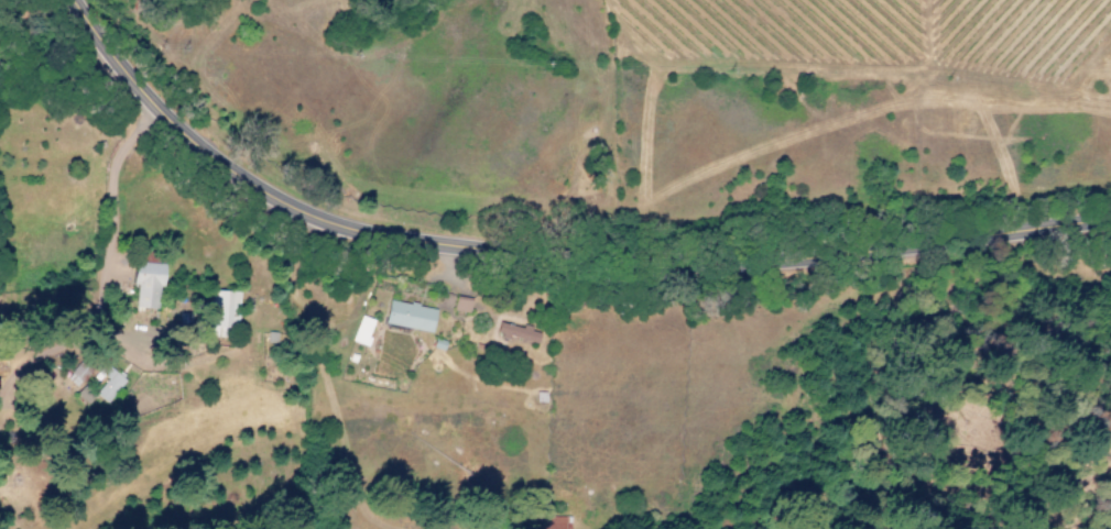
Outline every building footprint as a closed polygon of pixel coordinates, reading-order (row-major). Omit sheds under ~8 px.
[(160,264),(131,263),(130,286),(134,286),(134,308),(159,308),(160,264)] [(211,337),(223,337),(223,327),(238,327),(237,291),(210,291),(211,337)] [(468,314),(470,299),(455,296),(452,310),(468,314)] [(383,323),(430,333),(435,310),(389,300),(383,323)] [(374,321),(360,315),(351,340),(364,345),(374,321)] [(539,330),(498,322),(495,335),(536,343),(539,330)] [(65,378),(75,387),(89,371),(79,362),(65,378)] [(92,392),(104,403),(124,381),(104,363),(92,377),(100,384),(92,392)] [(533,516),(533,528),(569,528),(569,517),(533,516)]
